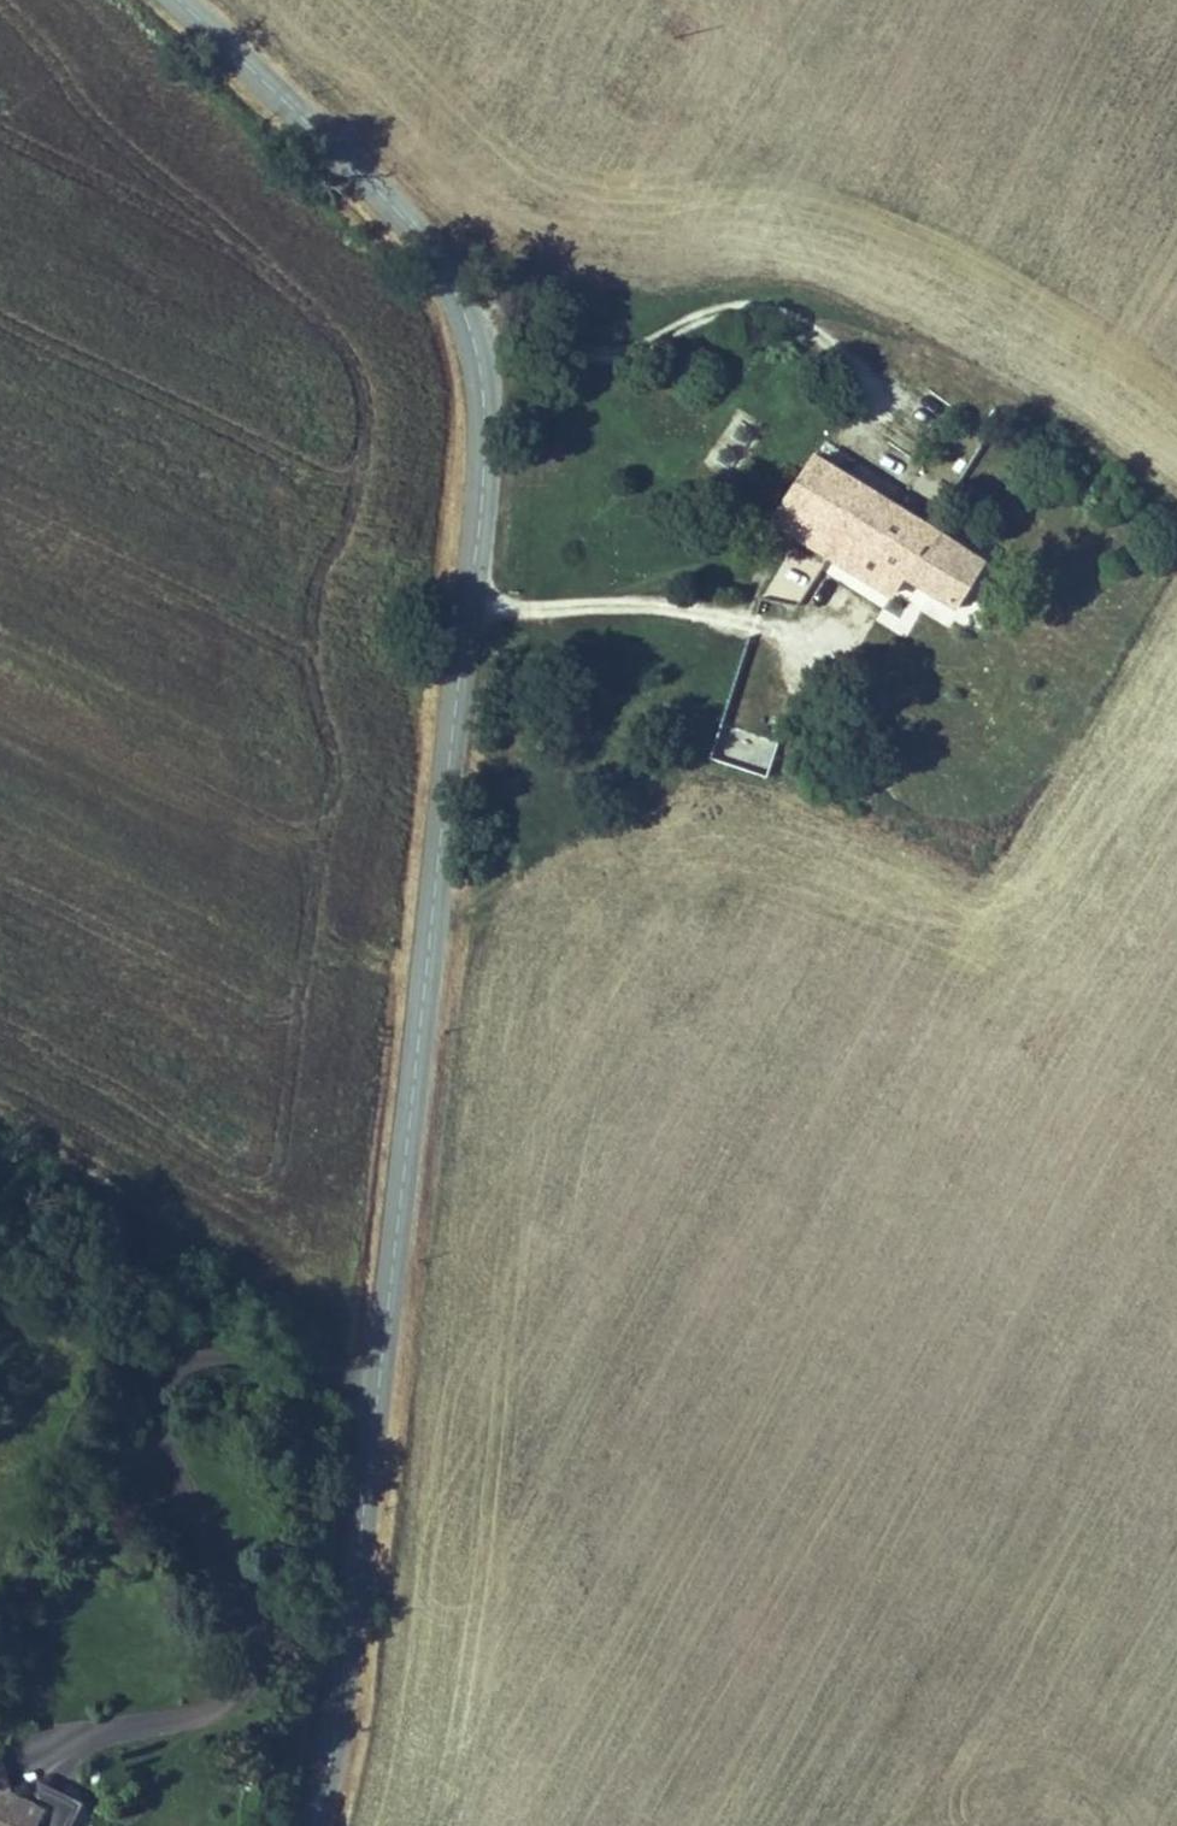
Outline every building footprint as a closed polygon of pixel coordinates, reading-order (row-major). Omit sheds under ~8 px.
[(986,563),(816,457),(775,520),(893,593),(906,573),(960,605),(986,563)] [(791,601),(806,572),(787,562),(771,591),(791,601)] [(11,1790),(1,1758),(0,1758),(0,1794),(11,1790)] [(46,1809),(35,1802),(23,1796),(14,1799),(11,1790),(0,1794),(0,1825),(38,1825),(46,1809)] [(35,1802),(46,1809),(38,1825),(46,1825),(57,1805),(38,1795),(35,1802)]
